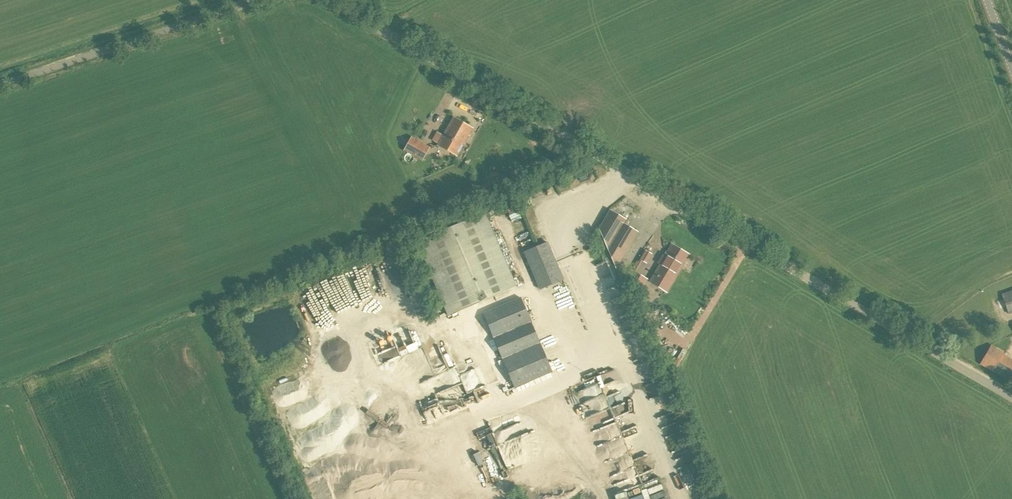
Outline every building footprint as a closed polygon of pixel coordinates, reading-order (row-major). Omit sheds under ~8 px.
[(457,156),(472,128),(454,118),(438,145),(457,156)] [(422,161),(431,147),(412,136),(403,151),(422,161)] [(623,223),(625,219),(610,210),(599,230),(616,268),(637,232),(623,223)] [(448,316),(517,287),(485,212),(416,242),(448,316)] [(539,290),(564,280),(548,241),(523,252),(539,290)] [(689,254),(672,245),(668,251),(666,251),(665,253),(666,255),(650,282),(667,292),(689,254)] [(651,251),(646,261),(651,264),(656,253),(651,251)] [(631,270),(625,280),(641,290),(647,279),(631,270)] [(340,277),(317,287),(325,304),(347,294),(340,277)] [(306,288),(298,291),(304,306),(320,300),(314,285),(306,288)] [(1001,294),(1008,314),(1011,313),(1011,290),(1001,294)] [(514,388),(553,372),(521,297),(482,313),(514,388)] [(1003,354),(1004,352),(991,345),(980,364),(1011,383),(1011,359),(1003,354)] [(631,410),(629,401),(618,403),(620,412),(631,410)] [(654,493),(665,489),(662,480),(651,484),(654,493)] [(712,490),(686,498),(715,498),(712,490)]
